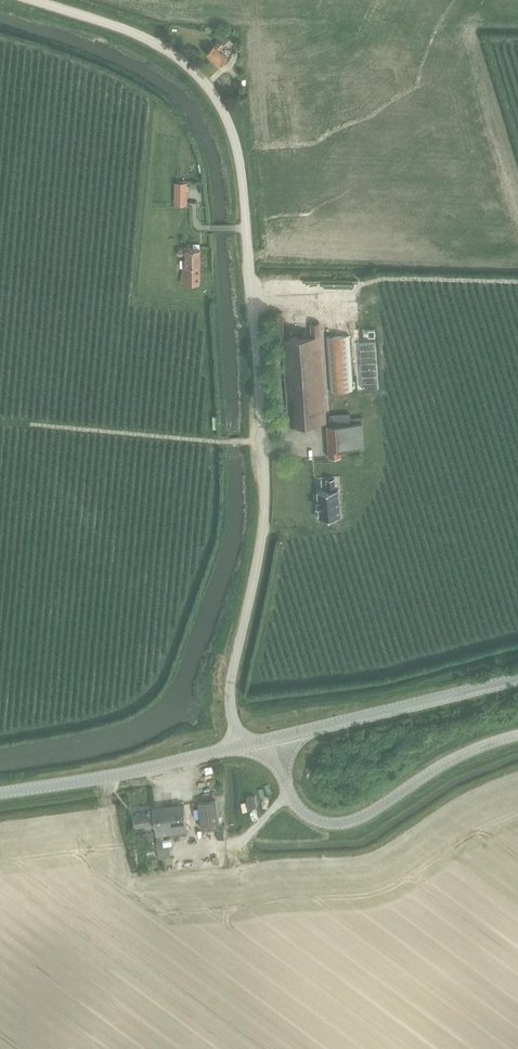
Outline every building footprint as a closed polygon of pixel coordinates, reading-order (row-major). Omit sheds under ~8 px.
[(225,45),(230,39),(220,29),(214,35),(225,45)] [(220,66),(227,59),(219,51),(224,46),(219,41),(206,53),(220,66)] [(200,267),(200,249),(187,249),(179,249),(179,256),(183,256),(183,273),(181,273),(181,283),(199,283),(199,267),(200,267)] [(310,295),(305,300),(315,311),(320,306),(310,295)] [(284,338),(283,338),(289,426),(300,425),(327,423),(320,322),(311,323),(312,336),(284,338)] [(330,392),(352,391),(348,336),(326,337),(330,392)] [(372,342),(359,342),(362,389),(374,388),(378,388),(375,341),(372,342)] [(329,425),(327,425),(329,456),(342,455),(341,449),(355,448),(365,448),(364,423),(329,425)] [(318,508),(319,508),(320,518),(341,517),(339,489),(336,489),(335,479),(327,480),(327,490),(318,491),(319,502),(318,502),(318,503),(318,504),(319,503),(319,506),(318,506),(319,507),(318,507),(318,508)] [(249,808),(257,807),(256,795),(247,796),(249,808)] [(203,829),(220,827),(216,800),(199,803),(203,829)] [(187,832),(186,815),(184,804),(153,809),(153,811),(134,814),(136,826),(143,825),(143,828),(155,826),(159,858),(171,856),(170,846),(165,847),(163,835),(187,832)]
